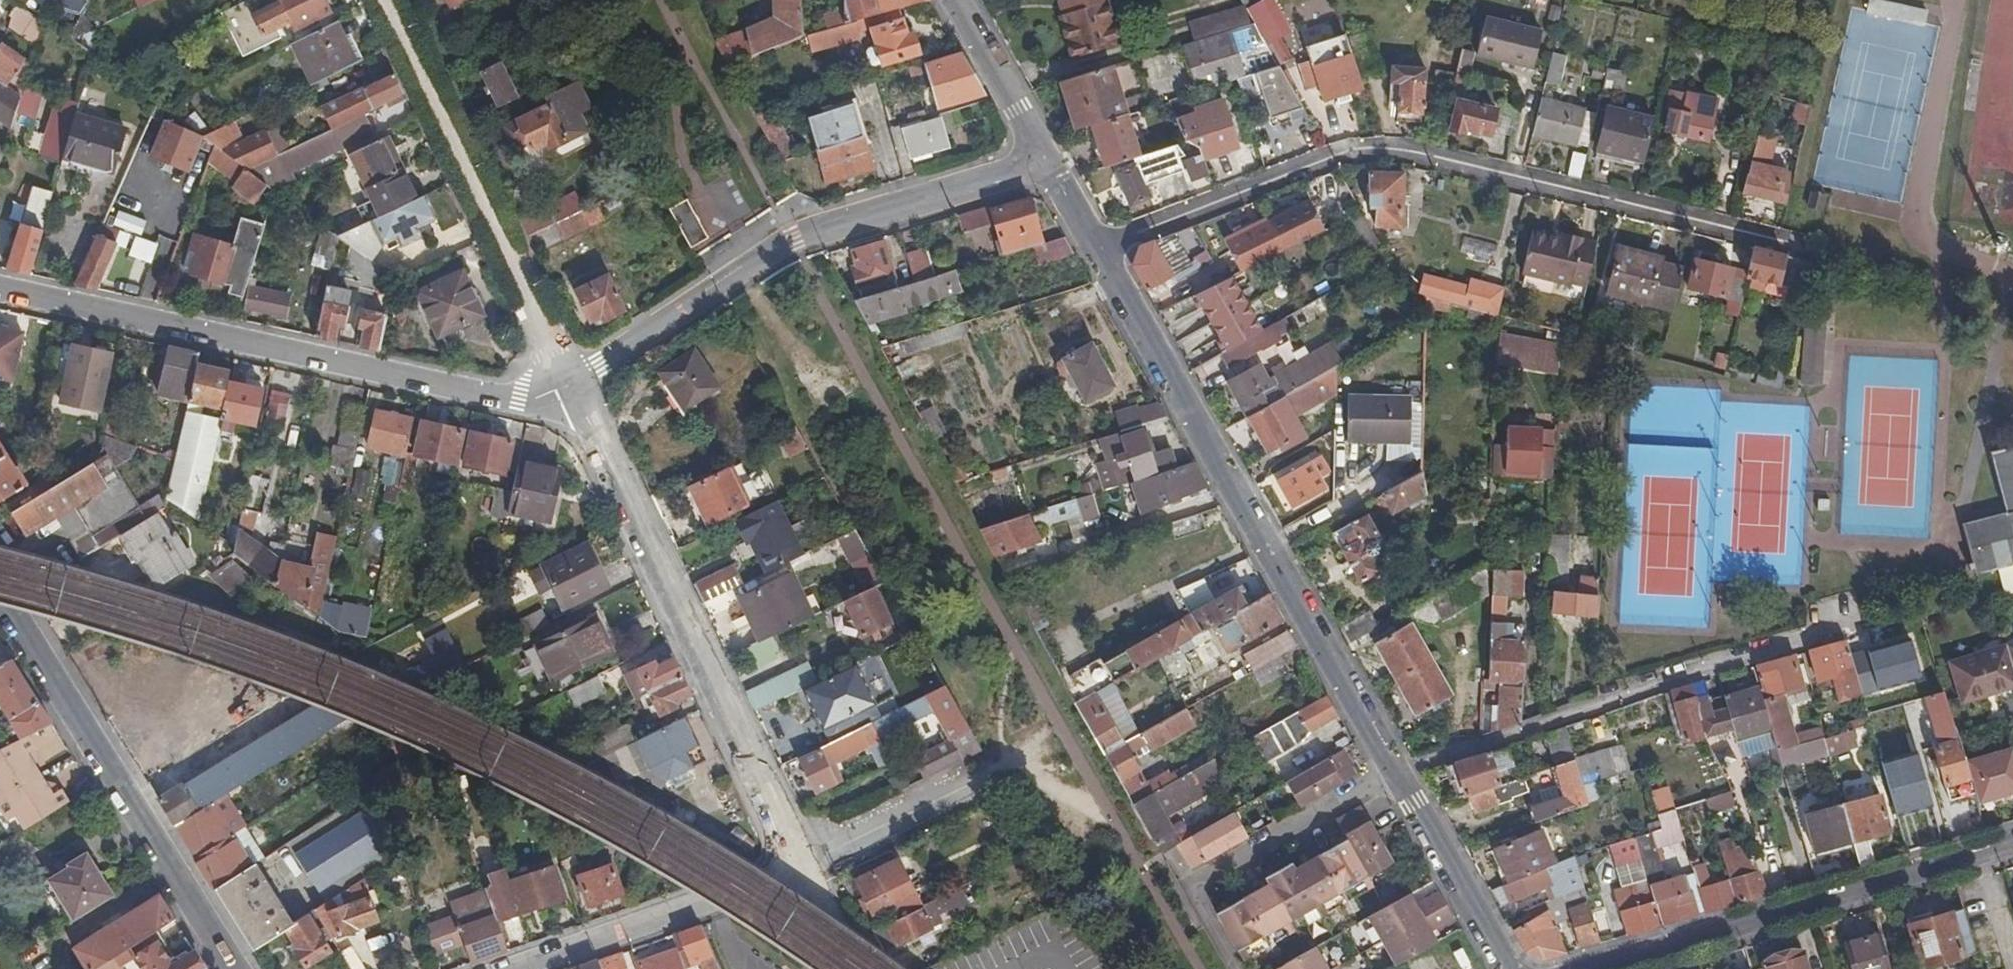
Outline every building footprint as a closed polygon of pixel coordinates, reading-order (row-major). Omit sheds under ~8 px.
[(59,8),(86,14),(95,0),(65,0),(59,8)] [(221,13),(242,57),(280,38),(277,30),(292,22),(295,30),(331,13),(324,0),(248,0),(221,13)] [(449,8),(466,0),(445,0),(449,8)] [(728,66),(803,35),(800,0),(773,0),(774,18),(757,19),(756,24),(726,35),(733,52),(724,56),(728,66)] [(845,7),(845,22),(866,16),(895,8),(924,0),(845,0),(845,7)] [(1106,0),(1059,0),(1077,57),(1120,43),(1106,0)] [(86,14),(59,8),(49,6),(45,22),(44,25),(62,30),(61,34),(71,37),(86,14)] [(824,29),(845,22),(845,7),(822,14),(824,29)] [(1248,13),(1244,7),(1223,13),(1229,29),(1252,21),(1248,13)] [(1260,7),(1248,13),(1252,21),(1271,54),(1283,48),(1260,7)] [(898,17),(895,8),(866,16),(882,63),(920,53),(913,34),(907,35),(901,16),(898,17)] [(1531,67),(1540,29),(1485,15),(1475,54),(1531,67)] [(1252,21),(1229,29),(1244,75),(1245,75),(1256,72),(1278,66),(1271,54),(1252,21)] [(313,84),(355,64),(336,23),(294,44),(313,84)] [(37,28),(22,24),(14,58),(26,61),(37,28)] [(1244,75),(1229,29),(1185,43),(1199,89),(1236,78),(1244,75)] [(726,35),(716,39),(724,56),(733,52),(726,35)] [(1325,101),(1365,87),(1360,71),(1348,35),(1306,49),(1317,80),(1325,101)] [(1473,51),(1460,49),(1456,67),(1468,70),(1473,51)] [(938,107),(986,95),(962,52),(904,69),(907,80),(928,74),(938,107)] [(5,86),(14,73),(0,62),(0,82),(5,86)] [(517,98),(500,64),(481,73),(497,108),(517,98)] [(1062,81),(1076,127),(1094,122),(1125,112),(1111,65),(1062,81)] [(1271,118),(1303,109),(1293,92),(1278,66),(1256,72),(1271,118)] [(1627,71),(1607,66),(1601,87),(1622,91),(1627,71)] [(1468,70),(1456,67),(1449,99),(1457,101),(1458,99),(1461,100),(1468,70)] [(362,116),(406,95),(396,75),(335,103),(346,124),(362,116)] [(1236,78),(1241,91),(1250,88),(1245,75),(1244,75),(1236,78)] [(576,79),(543,96),(549,107),(506,128),(515,145),(526,140),(533,153),(549,144),(552,150),(589,133),(577,111),(588,105),(576,79)] [(1426,80),(1401,79),(1401,112),(1425,113),(1426,80)] [(13,129),(22,98),(5,86),(0,82),(0,120),(13,129)] [(1720,101),(1671,89),(1666,109),(1671,110),(1666,129),(1711,140),(1720,101)] [(1198,110),(1175,116),(1181,133),(1201,149),(1205,158),(1237,147),(1221,98),(1197,105),(1198,110)] [(1584,108),(1541,98),(1532,135),(1576,145),(1584,108)] [(1458,99),(1457,101),(1450,130),(1470,134),(1471,128),(1491,133),(1497,108),(1461,100),(1458,99)] [(808,120),(817,151),(864,136),(854,104),(808,120)] [(1094,122),(1106,164),(1138,155),(1125,112),(1094,122)] [(1642,164),(1652,124),(1609,113),(1598,153),(1642,164)] [(129,130),(78,116),(66,157),(117,172),(129,130)] [(279,191),(294,185),(288,169),(369,131),(362,116),(346,124),(288,152),(250,170),(266,182),(277,190),(279,191)] [(893,127),(903,158),(950,141),(943,117),(906,129),(904,123),(893,127)] [(190,172),(206,137),(204,136),(199,132),(167,119),(152,155),(190,172)] [(206,137),(216,145),(238,161),(250,170),(288,152),(283,143),(273,146),(269,139),(247,150),(232,123),(204,136),(206,137)] [(589,133),(552,150),(556,158),(592,140),(589,133)] [(1192,180),(1210,173),(1205,158),(1201,149),(1181,133),(1184,141),(1190,159),(1185,162),(1192,180)] [(864,136),(817,151),(828,183),(874,169),(864,136)] [(363,208),(369,224),(412,204),(381,140),(362,150),(373,172),(364,176),(376,203),(363,208)] [(216,145),(209,164),(227,169),(240,177),(236,186),(256,199),(266,182),(250,170),(238,161),(216,145)] [(354,154),(364,176),(373,172),(362,150),(354,154)] [(1745,192),(1788,203),(1796,169),(1753,158),(1745,192)] [(1153,196),(1135,161),(1113,170),(1131,205),(1153,196)] [(153,170),(134,162),(115,207),(135,215),(153,170)] [(1401,177),(1369,176),(1368,211),(1373,212),(1373,226),(1400,227),(1401,177)] [(1824,197),(1811,195),(1808,210),(1821,213),(1824,197)] [(441,220),(428,196),(412,204),(369,224),(341,237),(356,248),(369,258),(386,248),(385,245),(400,238),(404,248),(423,240),(420,229),(441,220)] [(521,224),(529,240),(556,227),(583,214),(575,196),(521,224)] [(690,199),(672,208),(693,247),(711,238),(690,199)] [(995,201),(962,211),(967,225),(997,216),(1004,239),(1040,229),(1032,200),(998,210),(995,201)] [(1225,238),(1241,272),(1285,251),(1328,231),(1313,200),(1268,217),(1270,220),(1225,238)] [(583,214),(556,227),(566,244),(606,224),(598,206),(583,214)] [(1377,266),(1391,258),(1365,213),(1351,220),(1377,266)] [(234,295),(246,298),(267,224),(243,218),(235,247),(201,238),(191,275),(236,287),(234,295)] [(10,271),(32,276),(45,232),(23,226),(10,271)] [(332,273),(341,237),(326,226),(315,268),(332,273)] [(1573,281),(1587,285),(1597,245),(1582,241),(1582,238),(1563,233),(1561,237),(1534,230),(1523,274),(1571,285),(1573,281)] [(1196,266),(1177,231),(1140,245),(1133,265),(1150,296),(1160,291),(1172,286),(1171,285),(1169,279),(1196,266)] [(1492,242),(1464,235),(1460,251),(1488,259),(1492,242)] [(1039,264),(1074,254),(1064,238),(1033,247),(1039,264)] [(863,297),(897,287),(884,242),(854,252),(860,270),(854,273),(863,297)] [(98,246),(81,286),(99,290),(115,253),(98,246)] [(1657,265),(1659,256),(1617,246),(1606,293),(1674,309),(1683,272),(1657,265)] [(917,281),(932,277),(924,247),(908,251),(917,281)] [(1811,261),(1776,252),(1754,247),(1749,272),(1748,278),(1797,289),(1793,308),(1802,309),(1811,261)] [(364,284),(369,258),(356,248),(348,281),(364,284)] [(364,284),(362,289),(377,292),(382,268),(369,258),(364,284)] [(1748,278),(1749,272),(1695,259),(1687,288),(1733,299),(1743,302),(1748,278)] [(439,338),(462,328),(485,318),(463,272),(418,294),(439,338)] [(863,297),(854,300),(866,320),(955,295),(949,272),(932,277),(917,281),(897,287),(863,297)] [(1232,276),(1196,293),(1229,350),(1263,330),(1232,276)] [(625,314),(606,280),(577,294),(591,325),(601,320),(604,324),(625,314)] [(1429,297),(1488,313),(1495,285),(1481,282),(1477,297),(1431,286),(1429,297)] [(292,301),(253,290),(248,307),(288,318),(292,301)] [(328,290),(317,339),(336,343),(341,325),(345,327),(353,296),(328,290)] [(1733,299),(1730,312),(1741,314),(1743,302),(1733,299)] [(360,349),(378,353),(387,317),(364,312),(360,329),(365,331),(360,349)] [(1803,362),(1822,362),(1824,313),(1805,312),(1803,362)] [(1223,353),(1231,367),(1284,339),(1283,336),(1295,329),(1288,317),(1263,330),(1229,350),(1223,353)] [(470,343),(462,328),(439,338),(445,353),(470,343)] [(0,330),(0,380),(13,382),(23,335),(0,330)] [(1559,346),(1498,334),(1497,360),(1558,370),(1559,346)] [(1227,380),(1248,415),(1338,366),(1346,362),(1333,340),(1287,366),(1273,374),(1270,376),(1261,361),(1227,380)] [(68,365),(72,346),(62,343),(58,363),(68,365)] [(199,364),(202,352),(169,345),(158,397),(190,403),(199,364)] [(111,355),(72,346),(68,365),(59,403),(98,412),(111,355)] [(1093,346),(1064,361),(1064,362),(1059,364),(1059,369),(1062,376),(1066,378),(1072,376),(1078,388),(1086,403),(1115,387),(1093,346)] [(1731,370),(1732,365),(1734,352),(1718,348),(1714,366),(1731,370)] [(716,389),(693,353),(660,374),(682,410),(716,389)] [(1273,374),(1287,366),(1285,362),(1271,369),(1273,374)] [(1822,375),(1822,362),(1803,362),(1803,374),(1822,375)] [(229,370),(199,364),(190,403),(221,408),(229,370)] [(1338,394),(1338,366),(1248,415),(1267,451),(1281,444),(1283,448),(1310,434),(1299,415),(1338,394)] [(1789,380),(1791,372),(1780,369),(1778,377),(1789,380)] [(1763,374),(1761,383),(1787,390),(1789,380),(1778,377),(1763,374)] [(1072,376),(1066,378),(1073,390),(1078,388),(1072,376)] [(246,385),(233,382),(224,420),(222,430),(253,437),(266,383),(247,378),(246,385)] [(1412,437),(1412,395),(1411,395),(1411,383),(1388,383),(1387,395),(1351,395),(1350,443),(1380,443),(1380,437),(1412,437)] [(294,395),(275,391),(264,443),(282,446),(294,395)] [(1116,414),(1118,420),(1160,406),(1158,402),(1139,408),(1138,407),(1116,414)] [(353,468),(366,408),(348,405),(340,446),(336,446),(332,463),(353,468)] [(178,452),(167,500),(200,523),(222,430),(224,420),(195,414),(195,408),(189,406),(178,452)] [(1121,435),(1168,420),(1160,406),(1118,420),(1100,425),(1105,440),(1121,435)] [(406,454),(414,419),(376,411),(369,449),(397,455),(392,478),(401,479),(406,454)] [(131,416),(112,412),(107,436),(126,440),(131,416)] [(448,497),(462,429),(423,421),(415,456),(423,457),(446,462),(440,490),(443,491),(442,496),(448,497)] [(794,426),(780,434),(794,458),(808,450),(794,426)] [(1541,431),(1508,429),(1506,478),(1539,479),(1541,431)] [(511,440),(471,432),(464,467),(503,475),(511,440)] [(1134,483),(1176,470),(1169,450),(1151,456),(1144,433),(1123,439),(1106,445),(1111,462),(1118,487),(1134,483)] [(1105,440),(1106,445),(1123,439),(1121,435),(1105,440)] [(38,498),(15,512),(28,533),(38,528),(43,534),(62,523),(68,520),(78,536),(72,539),(71,540),(83,558),(115,538),(122,534),(155,514),(166,507),(167,500),(162,496),(140,509),(116,469),(134,462),(138,443),(126,440),(107,436),(102,459),(56,487),(38,498)] [(30,485),(0,441),(0,503),(30,485)] [(1992,453),(2008,515),(1965,527),(1973,564),(1970,565),(1973,575),(1976,574),(1976,577),(1999,572),(2007,597),(2012,596),(2012,447),(1992,453)] [(423,457),(415,456),(406,454),(401,479),(399,488),(415,492),(423,457)] [(557,467),(517,458),(510,491),(506,509),(546,518),(557,467)] [(1330,472),(1323,460),(1281,481),(1290,495),(1330,472)] [(1103,492),(1118,487),(1111,462),(1096,466),(1103,492)] [(1144,513),(1210,492),(1194,464),(1176,470),(1134,483),(1144,513)] [(692,495),(700,511),(708,527),(749,506),(731,470),(690,490),(692,495)] [(1429,496),(1424,473),(1384,495),(1395,513),(1429,496)] [(38,498),(56,487),(50,479),(32,491),(38,498)] [(278,584),(283,560),(252,538),(259,510),(254,509),(259,483),(252,482),(237,549),(236,554),(278,584)] [(491,512),(499,514),(505,515),(506,509),(510,491),(496,488),(491,512)] [(693,514),(700,511),(692,495),(685,499),(693,514)] [(1083,515),(1078,500),(1049,509),(1053,525),(1083,515)] [(1829,502),(1818,501),(1818,512),(1829,513),(1829,502)] [(774,505),(734,524),(744,545),(754,540),(760,551),(758,557),(767,575),(810,554),(804,543),(810,540),(803,524),(787,531),(774,505)] [(146,557),(162,585),(192,567),(177,537),(170,540),(155,514),(122,534),(139,562),(146,557)] [(1028,515),(980,530),(995,557),(1040,543),(1039,538),(1028,515)] [(1053,525),(1063,558),(1094,549),(1090,538),(1083,515),(1053,525)] [(1382,539),(1373,522),(1369,515),(1335,535),(1362,582),(1381,571),(1373,556),(1383,549),(1379,541),(1382,539)] [(1196,517),(1166,526),(1171,543),(1201,534),(1196,517)] [(62,523),(72,539),(78,536),(68,520),(62,523)] [(856,532),(840,540),(853,561),(861,557),(869,553),(856,532)] [(310,567),(283,560),(278,584),(301,601),(320,617),(338,538),(319,533),(310,567)] [(132,566),(139,562),(122,534),(115,538),(132,566)] [(1550,537),(1548,584),(1568,584),(1572,538),(1550,537)] [(607,582),(588,544),(546,565),(563,603),(607,582)] [(869,553),(861,557),(871,576),(880,572),(869,553)] [(139,562),(154,587),(157,588),(162,585),(146,557),(139,562)] [(1437,624),(1487,596),(1488,566),(1425,602),(1437,624)] [(733,568),(693,587),(702,607),(743,587),(733,568)] [(1484,731),(1500,726),(1522,719),(1522,706),(1524,668),(1526,623),(1508,623),(1509,596),(1526,596),(1526,570),(1495,569),(1490,677),(1501,678),(1501,704),(1485,703),(1484,731)] [(1598,616),(1600,580),(1583,578),(1582,595),(1556,594),(1555,614),(1598,616)] [(752,619),(764,644),(767,643),(779,637),(810,622),(800,603),(789,579),(738,605),(746,622),(752,619)] [(1191,586),(1177,592),(1191,616),(1201,635),(1206,632),(1214,628),(1204,611),(1205,610),(1191,586)] [(873,591),(847,604),(865,641),(880,633),(891,628),(873,591)] [(1204,611),(1214,628),(1248,608),(1238,591),(1205,610),(1204,611)] [(1019,599),(1036,630),(1048,623),(1031,593),(1019,599)] [(1261,633),(1283,620),(1269,596),(1248,608),(1214,628),(1217,633),(1228,652),(1249,640),(1261,633)] [(800,603),(810,622),(823,615),(814,597),(800,603)] [(521,637),(550,623),(543,609),(514,623),(521,637)] [(341,633),(365,639),(369,619),(345,613),(341,633)] [(1189,642),(1201,635),(1191,616),(1106,665),(1116,684),(1189,642)] [(1341,629),(1350,645),(1352,643),(1361,638),(1374,631),(1366,616),(1341,629)] [(612,651),(596,618),(549,640),(564,673),(612,651)] [(746,622),(758,647),(764,644),(752,619),(746,622)] [(1395,680),(1433,658),(1415,624),(1376,646),(1395,680)] [(891,628),(880,633),(883,640),(895,635),(891,628)] [(1214,628),(1206,632),(1209,638),(1217,633),(1214,628)] [(1284,652),(1297,645),(1289,631),(1266,643),(1255,650),(1245,655),(1254,670),(1284,652)] [(1209,638),(1206,632),(1201,635),(1189,642),(1203,667),(1220,656),(1209,638)] [(1266,643),(1261,633),(1249,640),(1255,650),(1266,643)] [(786,651),(779,637),(767,643),(773,657),(786,651)] [(1361,638),(1352,643),(1356,649),(1365,644),(1361,638)] [(2012,688),(2012,642),(1948,662),(1961,704),(1984,697),(2012,688)] [(1837,700),(1859,694),(1855,682),(1847,653),(1844,643),(1809,653),(1817,682),(1831,679),(1832,685),(1837,700)] [(1847,653),(1855,682),(1869,678),(1880,675),(1872,646),(1847,653)] [(422,683),(424,684),(463,665),(454,649),(414,667),(422,683)] [(1284,652),(1254,670),(1265,688),(1295,670),(1284,652)] [(685,674),(676,656),(658,665),(656,661),(628,674),(640,696),(685,674)] [(389,657),(385,668),(422,683),(414,667),(389,657)] [(1454,696),(1433,658),(1395,680),(1415,717),(1454,696)] [(53,723),(14,659),(0,665),(0,703),(22,738),(27,735),(53,723)] [(1772,742),(1775,753),(1800,746),(1797,737),(1788,703),(1785,693),(1798,689),(1789,659),(1754,670),(1762,699),(1759,700),(1772,742)] [(861,666),(806,693),(826,731),(880,705),(861,666)] [(608,692),(599,674),(567,691),(575,707),(608,692)] [(677,703),(695,695),(685,674),(640,696),(648,711),(653,709),(658,717),(679,707),(677,703)] [(1859,694),(1863,709),(1876,705),(1869,678),(1855,682),(1859,694)] [(1831,679),(1817,682),(1818,687),(1824,685),(1825,687),(1832,685),(1831,679)] [(794,681),(749,703),(756,717),(801,696),(794,681)] [(1701,705),(1695,685),(1674,692),(1687,742),(1703,738),(1705,737),(1700,717),(1714,714),(1711,702),(1701,705)] [(946,686),(871,723),(880,742),(935,715),(945,734),(941,736),(946,747),(974,734),(946,686)] [(1098,694),(1126,743),(1139,736),(1111,687),(1098,694)] [(1984,697),(1986,705),(2012,696),(2012,688),(1984,697)] [(1801,699),(1798,689),(1785,693),(1788,703),(1801,699)] [(1772,742),(1759,700),(1755,701),(1751,690),(1749,691),(1732,696),(1735,704),(1740,703),(1746,726),(1752,748),(1763,745),(1772,742)] [(1674,692),(1666,695),(1679,744),(1687,742),(1674,692)] [(806,693),(801,696),(820,734),(826,731),(806,693)] [(1098,694),(1078,705),(1106,754),(1126,743),(1098,694)] [(1946,786),(1970,779),(1964,763),(1942,695),(1928,700),(1933,720),(1927,722),(1938,761),(1941,769),(1946,786)] [(1722,699),(1711,702),(1714,714),(1700,717),(1705,737),(1734,729),(1746,726),(1740,703),(1735,704),(1732,696),(1722,699)] [(1307,734),(1338,716),(1327,697),(1251,739),(1266,764),(1297,746),(1307,734)] [(194,778),(158,799),(174,825),(225,794),(334,726),(323,708),(321,707),(198,783),(194,778)] [(1126,743),(1106,754),(1136,805),(1180,780),(1176,773),(1172,776),(1169,772),(1149,784),(1132,754),(1151,744),(1155,751),(1199,726),(1189,708),(1139,736),(1126,743)] [(204,713),(190,721),(201,738),(215,730),(204,713)] [(711,757),(690,715),(684,718),(699,746),(691,750),(698,763),(711,757)] [(643,737),(671,787),(674,775),(680,779),(696,771),(694,765),(698,763),(691,750),(699,746),(684,718),(643,737)] [(190,721),(132,757),(142,773),(201,738),(190,721)] [(871,723),(851,733),(858,746),(840,755),(843,761),(880,742),(871,723)] [(586,746),(594,761),(612,752),(640,739),(633,725),(586,746)] [(1752,748),(1746,726),(1734,729),(1744,761),(1769,753),(1776,773),(1780,771),(1775,753),(1772,742),(1763,745),(1752,748)] [(1566,764),(1577,760),(1568,728),(1556,732),(1566,764)] [(1797,737),(1800,746),(1822,740),(1820,733),(1820,730),(1797,737)] [(1820,733),(1822,740),(1829,738),(1827,731),(1820,733)] [(1829,738),(1822,740),(1824,747),(1827,757),(1827,758),(1857,750),(1852,731),(1829,738)] [(851,733),(799,759),(816,794),(837,784),(826,762),(840,755),(858,746),(851,733)] [(946,747),(917,761),(928,782),(985,754),(974,734),(946,747)] [(27,735),(22,738),(0,748),(0,813),(5,821),(14,816),(22,830),(68,802),(61,790),(52,795),(44,782),(34,766),(27,753),(36,749),(27,735)] [(640,739),(612,752),(625,780),(645,771),(671,787),(643,737),(640,739)] [(1800,746),(1775,753),(1780,771),(1827,757),(1824,747),(1822,740),(1800,746)] [(1886,744),(1889,756),(1905,751),(1902,740),(1886,744)] [(1578,761),(1584,785),(1630,770),(1623,747),(1578,761)] [(1507,748),(1458,765),(1469,794),(1518,778),(1507,748)] [(40,755),(36,749),(27,753),(34,766),(40,755)] [(1978,805),(1996,799),(1998,807),(2012,802),(2010,795),(2012,794),(2012,759),(2010,749),(1964,763),(1970,779),(1978,805)] [(1341,752),(1285,784),(1300,810),(1356,779),(1341,752)] [(839,789),(853,782),(843,761),(840,755),(826,762),(837,784),(839,789)] [(1180,780),(1136,805),(1162,854),(1177,845),(1228,816),(1223,808),(1191,827),(1192,830),(1177,838),(1164,814),(1201,794),(1203,795),(1228,781),(1216,760),(1180,780)] [(1590,804),(1584,785),(1578,761),(1577,760),(1566,764),(1556,768),(1566,796),(1534,808),(1540,823),(1590,804)] [(1941,769),(1938,761),(1931,764),(1934,772),(1941,769)] [(1641,766),(1633,769),(1635,776),(1644,773),(1641,766)] [(895,798),(911,790),(904,773),(888,781),(895,798)] [(1526,793),(1523,780),(1470,799),(1475,815),(1508,803),(1507,800),(1526,793)] [(52,795),(61,790),(56,783),(44,782),(52,795)] [(404,856),(380,784),(289,843),(328,903),(366,880),(404,856)] [(1842,808),(1871,799),(1869,791),(1839,800),(1842,808)] [(1714,815),(1740,807),(1737,792),(1710,800),(1711,804),(1714,815)] [(225,794),(174,825),(194,858),(231,834),(245,826),(225,794)] [(1852,844),(1859,870),(1875,865),(1868,840),(1889,834),(1877,797),(1871,799),(1842,808),(1852,844)] [(1996,799),(1978,805),(1980,812),(1998,807),(1996,799)] [(1681,808),(1657,815),(1663,834),(1672,832),(1678,850),(1690,846),(1686,827),(1682,812),(1681,808)] [(1815,854),(1852,844),(1842,808),(1805,819),(1815,854)] [(1361,809),(1335,823),(1346,842),(1367,879),(1373,889),(1398,875),(1380,843),(1375,846),(1371,839),(1376,836),(1361,809)] [(1228,816),(1177,845),(1192,869),(1248,839),(1234,813),(1228,816)] [(1672,832),(1663,834),(1637,842),(1643,861),(1662,855),(1678,850),(1672,832)] [(231,834),(194,858),(215,891),(254,866),(265,858),(254,841),(241,849),(231,834)] [(1499,853),(1511,885),(1534,875),(1556,867),(1545,834),(1499,853)] [(1380,843),(1376,836),(1371,839),(1375,846),(1380,843)] [(1341,893),(1367,879),(1346,842),(1320,857),(1341,893)] [(1637,842),(1615,848),(1627,891),(1629,891),(1638,888),(1650,884),(1643,861),(1637,842)] [(1737,907),(1763,899),(1752,854),(1734,858),(1730,845),(1722,847),(1731,883),(1737,907)] [(58,929),(115,894),(87,850),(70,861),(72,866),(39,886),(55,911),(50,914),(58,929)] [(1664,887),(1672,885),(1662,855),(1643,861),(1650,884),(1651,891),(1664,887)] [(1294,871),(1315,907),(1341,893),(1320,857),(1294,871)] [(897,919),(920,907),(897,860),(857,881),(863,894),(868,903),(878,924),(894,915),(897,919)] [(1556,867),(1534,875),(1541,893),(1543,894),(1561,889),(1582,883),(1576,860),(1556,867)] [(625,894),(614,863),(574,878),(584,908),(625,894)] [(1702,891),(1717,887),(1710,863),(1696,867),(1702,891)] [(509,881),(520,915),(569,899),(557,864),(509,881)] [(1289,922),(1315,907),(1294,871),(1290,864),(1273,874),(1277,880),(1268,885),(1289,922)] [(215,891),(252,950),(286,929),(293,925),(254,866),(215,891)] [(488,891),(498,922),(520,915),(509,881),(505,870),(499,873),(490,876),(495,889),(488,891)] [(990,872),(977,879),(984,892),(997,886),(990,872)] [(1264,879),(1268,885),(1277,880),(1273,874),(1264,879)] [(1511,885),(1505,887),(1512,904),(1541,893),(1534,875),(1511,885)] [(1341,893),(1347,903),(1373,889),(1367,879),(1341,893)] [(366,880),(328,903),(316,911),(334,939),(359,930),(359,926),(381,917),(366,880)] [(1662,928),(1698,918),(1691,894),(1687,880),(1672,885),(1664,887),(1668,902),(1656,905),(1662,928)] [(1586,894),(1582,883),(1561,889),(1564,901),(1586,894)] [(1708,915),(1737,907),(1731,883),(1717,887),(1702,891),(1708,915)] [(1644,909),(1656,905),(1651,891),(1650,884),(1638,888),(1644,909)] [(1242,899),(1263,936),(1289,922),(1268,885),(1242,899)] [(1505,887),(1496,890),(1503,907),(1512,904),(1505,887)] [(1651,891),(1656,905),(1668,902),(1664,887),(1651,891)] [(897,919),(879,927),(890,949),(931,929),(929,924),(967,906),(959,888),(920,907),(897,919)] [(1629,939),(1662,928),(1656,905),(1644,909),(1638,888),(1629,891),(1627,891),(1616,894),(1629,939)] [(1564,901),(1561,889),(1543,894),(1548,906),(1564,901)] [(465,943),(471,963),(508,950),(498,922),(488,891),(452,902),(456,914),(427,924),(436,953),(465,943)] [(1698,918),(1708,915),(1702,891),(1691,894),(1698,918)] [(1341,893),(1315,907),(1321,918),(1347,903),(1341,893)] [(174,919),(159,894),(72,948),(85,968),(94,968),(115,956),(129,947),(138,941),(152,932),(174,919)] [(863,906),(868,903),(863,894),(859,897),(863,906)] [(1586,894),(1564,901),(1548,906),(1557,928),(1574,923),(1572,916),(1590,909),(1586,894)] [(1378,946),(1447,907),(1440,895),(1418,907),(1412,910),(1405,899),(1385,910),(1365,921),(1378,946)] [(1418,907),(1411,895),(1405,899),(1412,910),(1418,907)] [(1242,899),(1216,913),(1236,951),(1263,936),(1242,899)] [(1546,963),(1569,956),(1557,928),(1548,906),(1532,912),(1537,923),(1516,935),(1529,957),(1546,963)] [(1289,922),(1295,932),(1321,918),(1315,907),(1289,922)] [(1455,921),(1447,907),(1378,946),(1391,968),(1395,968),(1432,948),(1427,937),(1433,934),(1455,921)] [(1974,952),(1961,908),(1906,925),(1919,968),(1974,952)] [(1601,944),(1590,909),(1572,916),(1574,923),(1581,950),(1601,944)] [(328,945),(334,941),(334,939),(316,911),(293,925),(286,929),(300,948),(297,950),(307,966),(330,950),(328,945)] [(159,944),(160,946),(183,932),(174,919),(152,932),(159,944)] [(1263,936),(1269,946),(1295,932),(1289,922),(1263,936)] [(682,931),(694,961),(700,959),(704,968),(723,968),(703,923),(682,931)] [(682,931),(673,934),(678,950),(683,964),(694,961),(682,931)] [(159,944),(152,932),(138,941),(129,947),(136,958),(159,944)] [(1432,948),(1439,944),(1433,934),(1427,937),(1432,948)] [(1879,935),(1844,945),(1851,968),(1889,968),(1879,935)] [(1263,936),(1236,951),(1242,961),(1269,946),(1263,936)] [(194,951),(172,965),(160,946),(159,944),(136,958),(143,968),(205,968),(194,951)] [(136,958),(129,947),(115,956),(121,967),(136,958)] [(683,964),(678,950),(641,963),(642,968),(685,968),(683,964)] [(1311,950),(1306,953),(1280,967),(1281,968),(1322,968),(1311,950)] [(602,959),(606,968),(631,968),(625,951),(602,959)] [(1802,952),(1762,964),(1763,968),(1806,968),(1802,952)] [(121,967),(123,968),(143,968),(136,958),(121,967)] [(578,967),(579,968),(606,968),(602,959),(578,967)]
